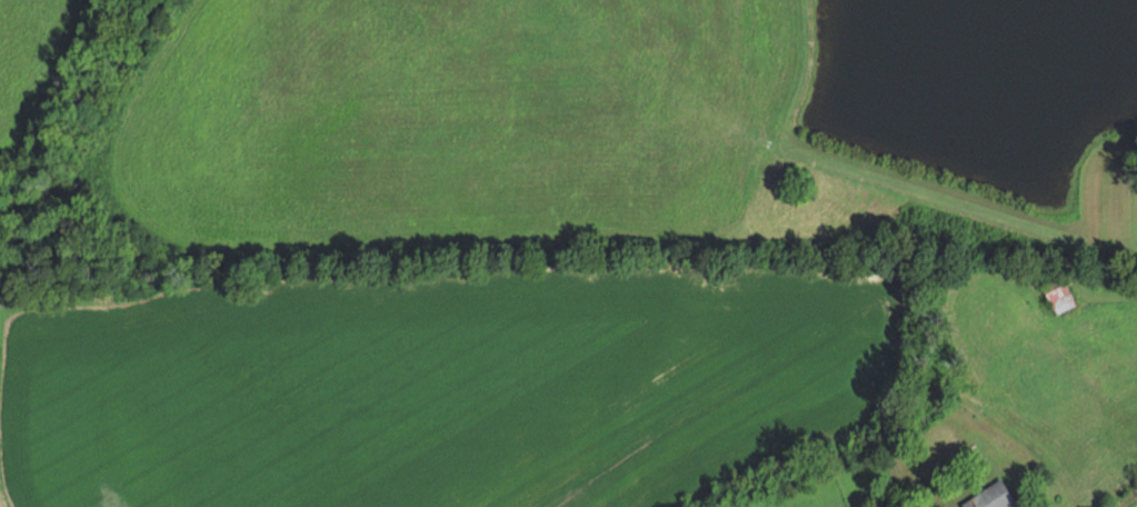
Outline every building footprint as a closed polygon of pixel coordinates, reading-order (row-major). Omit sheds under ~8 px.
[(1073,302),(1062,275),(1041,284),(1052,310),(1073,302)] [(1015,502),(999,479),(960,505),(962,506),(1008,506),(1015,502)]
